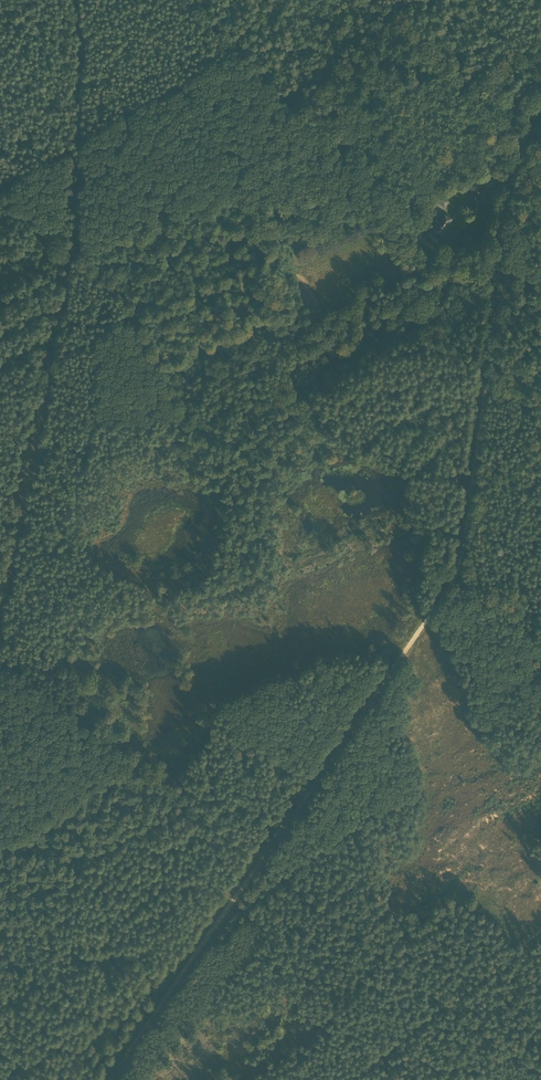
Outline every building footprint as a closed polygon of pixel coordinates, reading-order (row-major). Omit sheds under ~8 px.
[(449,199),(446,197),(444,195),(441,193),(436,201),(439,202),(442,204),(445,206),(449,199)] [(432,234),(439,239),(452,218),(445,214),(439,222),(432,234)] [(429,232),(432,234),(439,222),(436,220),(429,232)]
